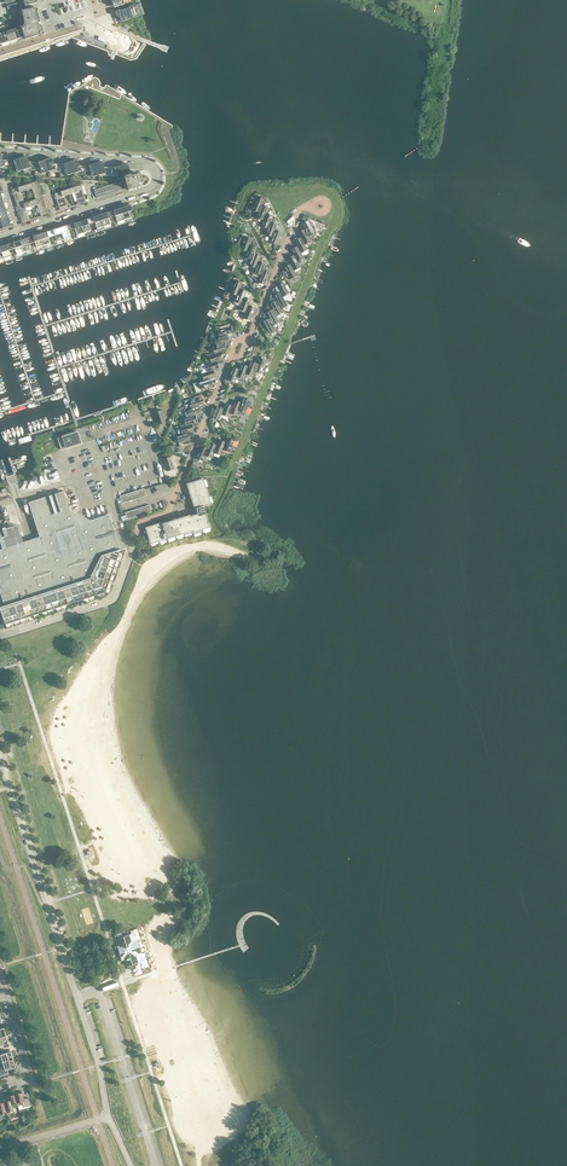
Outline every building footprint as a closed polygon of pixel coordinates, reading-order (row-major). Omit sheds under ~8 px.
[(134,5),(131,6),(129,7),(129,8),(122,10),(116,12),(116,13),(119,23),(133,18),(132,17),(135,16),(133,8),(135,7),(136,7),(136,5),(134,5)] [(22,11),(25,24),(24,25),(24,26),(22,27),(21,26),(21,27),(25,37),(24,37),(25,39),(43,34),(41,25),(39,25),(38,23),(41,23),(37,8),(22,11)] [(19,21),(12,23),(17,39),(24,37),(25,37),(21,27),(19,21)] [(9,42),(17,39),(12,23),(4,26),(6,32),(9,42)] [(0,33),(0,40),(1,44),(9,42),(6,32),(0,33)] [(128,37),(117,32),(115,36),(114,36),(113,36),(112,36),(111,37),(111,38),(111,39),(111,41),(112,41),(113,42),(111,46),(124,51),(125,51),(127,50),(129,49),(130,48),(131,46),(132,44),(132,43),(131,41),(131,39),(129,38),(128,37)] [(9,169),(10,161),(3,160),(2,155),(0,155),(0,168),(9,169)] [(24,170),(35,171),(35,162),(29,162),(27,156),(20,158),(24,170)] [(13,161),(10,161),(9,169),(16,169),(17,172),(24,170),(20,158),(13,161)] [(49,172),(60,172),(60,164),(54,164),(52,158),(45,160),(49,172)] [(42,174),(49,172),(45,160),(39,162),(39,163),(35,162),(35,171),(41,171),(42,174)] [(71,165),(74,173),(85,174),(86,166),(79,166),(77,160),(70,162),(71,165)] [(67,176),(74,173),(71,165),(70,162),(64,164),(60,164),(60,172),(67,173),(67,176)] [(99,175),(100,175),(110,176),(111,168),(104,167),(102,162),(96,164),(97,167),(99,175)] [(93,178),(100,175),(99,175),(97,167),(96,164),(89,166),(86,166),(85,174),(92,175),(93,178)] [(118,179),(124,177),(131,175),(131,174),(130,175),(129,173),(131,173),(129,169),(128,164),(114,168),(111,168),(110,176),(117,176),(118,179)] [(124,177),(125,181),(128,190),(143,185),(142,182),(144,182),(142,176),(140,176),(139,173),(132,176),(131,175),(124,177)] [(34,196),(35,200),(43,197),(38,181),(25,185),(26,190),(33,188),(35,196),(34,196)] [(12,189),(17,206),(25,203),(24,203),(23,199),(22,200),(20,192),(26,190),(25,185),(12,189)] [(81,185),(67,189),(69,195),(76,192),(78,200),(77,200),(78,204),(86,202),(81,185)] [(54,194),(60,210),(67,208),(66,204),(65,204),(62,197),(69,195),(67,189),(54,194)] [(35,200),(30,201),(32,207),(38,204),(41,212),(39,212),(41,216),(49,214),(43,197),(35,200)] [(252,210),(257,212),(259,212),(259,211),(260,211),(262,205),(264,206),(265,202),(263,202),(264,199),(257,197),(256,199),(255,199),(253,204),(254,204),(252,210)] [(25,203),(17,206),(22,222),(30,220),(29,216),(27,216),(25,209),(32,207),(30,201),(24,203),(25,203)] [(129,212),(132,211),(130,204),(126,205),(126,207),(120,209),(124,220),(131,218),(129,212)] [(264,206),(262,205),(260,211),(259,211),(259,212),(256,218),(262,220),(263,221),(264,219),(266,213),(268,214),(269,212),(267,211),(269,208),(264,206)] [(1,216),(3,224),(2,224),(3,228),(11,226),(6,209),(0,211),(0,217),(1,216)] [(115,216),(117,222),(124,220),(120,209),(114,211),(114,209),(110,210),(112,217),(115,216)] [(100,215),(104,226),(111,224),(109,218),(112,217),(110,210),(106,211),(106,213),(100,215)] [(264,219),(263,221),(261,226),(267,229),(268,229),(268,227),(271,222),(273,223),(274,220),(272,220),(273,216),(268,214),(266,213),(264,219)] [(95,223),(97,229),(104,226),(100,215),(94,217),(93,215),(90,216),(92,224),(95,223)] [(80,221),(84,233),(91,231),(89,225),(92,224),(90,216),(86,218),(86,219),(80,221)] [(312,223),(310,224),(308,220),(301,224),(304,229),(307,234),(308,236),(315,232),(313,230),(315,229),(312,223)] [(75,229),(77,235),(84,233),(80,221),(74,223),(73,222),(70,223),(72,230),(75,229)] [(268,229),(266,233),(265,235),(272,237),(273,236),(275,230),(278,224),(273,223),(271,222),(268,227),(268,229)] [(66,226),(60,228),(64,239),(70,237),(68,231),(72,230),(70,223),(66,224),(66,226)] [(57,241),(64,239),(60,228),(54,230),(53,228),(49,229),(52,236),(55,235),(57,241)] [(46,232),(40,234),(44,246),(50,244),(48,238),(52,236),(49,229),(46,231),(46,232)] [(311,241),(308,236),(307,234),(304,229),(298,232),(301,238),(304,243),(305,244),(311,241)] [(273,236),(272,237),(271,241),(270,243),(275,245),(277,246),(282,233),(275,230),(273,236)] [(37,248),(44,246),(40,234),(34,236),(33,235),(29,236),(32,243),(35,242),(37,248)] [(29,236),(25,237),(26,239),(20,241),(23,252),(30,250),(28,244),(32,243),(29,236)] [(245,251),(244,255),(245,256),(250,245),(252,239),(245,236),(245,237),(244,237),(241,238),(237,248),(245,251)] [(305,244),(304,243),(301,238),(294,241),(297,246),(300,252),(301,253),(307,250),(305,244)] [(17,254),(23,252),(20,241),(14,243),(13,241),(9,242),(12,249),(15,248),(17,254)] [(0,247),(0,248),(3,259),(10,256),(8,250),(12,249),(9,242),(5,243),(6,245),(0,247)] [(245,257),(245,258),(245,259),(245,260),(249,262),(250,262),(252,259),(254,253),(256,254),(258,250),(256,250),(257,247),(250,245),(245,256),(245,257)] [(301,253),(300,252),(297,246),(291,250),(294,255),(296,260),(297,260),(297,262),(304,259),(301,253)] [(256,254),(254,253),(252,259),(250,262),(250,264),(249,266),(254,268),(256,269),(256,267),(259,261),(261,256),(256,254)] [(297,262),(297,260),(296,260),(294,255),(287,259),(290,264),(293,269),(294,271),(300,267),(297,262)] [(256,280),(259,281),(261,275),(263,270),(265,266),(266,264),(259,261),(256,267),(256,269),(254,272),(253,275),(258,276),(256,280)] [(297,276),(294,271),(293,269),(290,264),(284,267),(287,273),(285,274),(284,272),(282,271),(282,272),(284,276),(287,277),(288,276),(290,280),(297,276)] [(271,274),(270,273),(270,272),(263,270),(261,275),(259,281),(258,282),(265,285),(266,284),(267,280),(269,281),(268,281),(269,281),(272,274),(271,273),(271,274)] [(234,283),(230,293),(235,295),(237,296),(240,289),(242,283),(235,280),(234,283)] [(278,289),(276,289),(278,293),(280,292),(283,297),(284,300),(285,301),(291,298),(287,289),(289,288),(287,284),(285,285),(283,283),(277,286),(278,289)] [(234,303),(234,304),(239,306),(240,307),(241,304),(244,297),(247,291),(240,289),(237,296),(235,300),(235,301),(235,302),(234,303)] [(274,297),(272,298),(274,302),(276,301),(276,300),(280,307),(281,309),(287,306),(286,304),(285,301),(284,300),(283,297),(280,292),(278,293),(273,295),(274,297)] [(240,308),(239,310),(245,312),(246,313),(249,305),(251,300),(244,297),(241,304),(240,307),(240,308)] [(274,302),(270,304),(270,305),(273,309),(275,315),(276,315),(276,316),(278,318),(278,319),(284,315),(282,313),(283,313),(281,309),(280,307),(276,300),(276,301),(274,302)] [(244,317),(244,318),(251,321),(251,319),(255,311),(256,311),(257,309),(256,308),(254,308),(254,307),(254,306),(252,305),(251,306),(249,305),(246,313),(244,317)] [(271,310),(266,313),(269,318),(273,325),(279,321),(278,319),(278,318),(276,316),(276,315),(275,315),(273,309),(271,310)] [(269,318),(263,321),(266,327),(267,330),(269,334),(276,330),(273,325),(269,318)] [(220,337),(221,337),(227,335),(228,337),(231,336),(231,334),(233,333),(231,326),(230,326),(230,324),(219,327),(219,330),(217,330),(220,337)] [(228,337),(227,335),(221,337),(220,337),(219,338),(214,339),(216,346),(218,346),(224,344),(229,342),(228,337)] [(226,351),(224,344),(218,346),(216,346),(212,347),(214,353),(214,354),(220,353),(221,355),(224,354),(224,352),(226,351)] [(221,355),(220,353),(214,354),(209,356),(211,362),(211,363),(217,361),(222,360),(221,355)] [(254,371),(255,371),(261,374),(266,361),(265,360),(265,358),(262,357),(261,358),(261,359),(259,358),(259,360),(257,359),(255,363),(257,364),(254,371)] [(219,368),(217,361),(211,363),(207,364),(205,365),(207,372),(213,370),(219,368)] [(255,371),(254,371),(257,364),(255,363),(250,361),(250,363),(248,362),(246,366),(248,367),(245,374),(246,374),(252,377),(255,371)] [(243,380),(246,374),(245,374),(248,367),(246,366),(241,364),(239,370),(236,377),(243,380)] [(239,370),(232,367),(229,374),(227,380),(234,383),(236,377),(239,370)] [(215,377),(213,370),(207,372),(205,373),(202,374),(203,379),(204,380),(204,381),(210,379),(215,377)] [(196,383),(194,384),(196,391),(196,393),(201,391),(201,390),(212,386),(210,379),(204,381),(198,383),(196,383)] [(185,406),(184,409),(187,410),(190,409),(193,408),(198,407),(199,407),(199,409),(203,408),(202,406),(204,405),(202,398),(196,400),(190,401),(188,402),(188,401),(185,401),(184,403),(185,406)] [(239,402),(241,403),(239,409),(238,413),(244,416),(246,412),(248,408),(249,408),(252,403),(250,402),(251,400),(244,398),(243,400),(241,399),(239,402)] [(232,406),(230,413),(236,416),(238,413),(239,409),(241,403),(239,402),(235,400),(232,406)] [(224,409),(221,415),(228,417),(230,413),(232,406),(226,403),(223,409),(224,409)] [(213,411),(210,417),(212,418),(214,418),(219,420),(221,415),(224,409),(223,409),(217,406),(214,412),(213,411)] [(183,409),(183,410),(186,418),(189,417),(195,415),(196,417),(199,416),(198,414),(201,414),(199,409),(199,407),(198,407),(193,408),(190,409),(187,410),(184,409),(183,409)] [(154,413),(158,425),(165,423),(162,411),(154,413)] [(185,419),(183,419),(186,426),(191,424),(192,426),(196,425),(195,423),(197,422),(196,417),(195,415),(189,417),(186,418),(185,419)] [(186,426),(180,428),(182,435),(188,433),(194,431),(192,426),(191,424),(186,426)] [(77,432),(57,438),(61,450),(81,443),(77,432)] [(182,435),(176,437),(179,444),(190,440),(188,433),(182,435)] [(223,450),(230,453),(230,452),(231,453),(234,446),(232,446),(235,440),(228,437),(226,443),(223,450)] [(214,453),(221,456),(221,454),(223,450),(226,443),(219,440),(217,443),(215,442),(215,445),(217,446),(214,453)] [(212,458),(214,453),(217,446),(215,445),(210,443),(208,446),(206,445),(205,448),(208,448),(205,456),(207,456),(212,458)] [(203,461),(205,456),(208,448),(205,448),(201,446),(194,462),(196,462),(197,463),(197,462),(198,462),(198,461),(199,460),(203,461)] [(167,454),(168,458),(163,459),(167,471),(174,469),(170,457),(172,456),(170,452),(167,454)] [(177,538),(176,537),(183,535),(183,536),(185,536),(184,534),(191,532),(192,533),(200,531),(201,532),(203,531),(203,530),(210,528),(208,522),(209,522),(208,521),(203,507),(211,504),(203,479),(186,484),(195,509),(196,509),(198,516),(189,519),(188,517),(164,525),(164,524),(146,529),(150,544),(158,541),(158,543),(160,542),(159,541),(166,539),(166,540),(175,537),(175,539),(177,538)] [(90,579),(91,578),(91,577),(91,576),(91,575),(95,569),(98,562),(101,556),(114,552),(119,550),(120,550),(109,515),(90,521),(84,518),(70,510),(64,491),(28,503),(30,509),(31,508),(33,514),(32,514),(40,537),(23,543),(21,537),(19,531),(17,525),(0,531),(0,592),(4,606),(7,605),(14,603),(21,601),(28,598),(34,596),(41,594),(48,592),(55,590),(62,587),(69,585),(76,583),(83,581),(90,579)] [(114,568),(117,561),(120,553),(120,552),(119,551),(119,550),(114,552),(101,556),(98,562),(95,569),(91,575),(91,576),(91,577),(91,578),(90,579),(83,581),(76,583),(69,585),(62,587),(55,590),(48,592),(41,594),(34,596),(28,598),(21,601),(14,603),(7,605),(4,606),(0,607),(0,609),(3,617),(5,624),(12,622),(19,620),(26,618),(33,615),(40,613),(47,611),(54,609),(61,606),(68,604),(75,602),(81,600),(88,598),(95,595),(103,593),(105,591),(107,589),(109,582),(112,575),(114,568)] [(121,933),(117,935),(120,946),(118,946),(119,951),(117,952),(119,956),(121,955),(122,960),(124,959),(127,966),(138,963),(135,953),(141,951),(138,942),(132,944),(129,935),(123,937),(121,933)] [(2,1050),(1,1046),(8,1043),(6,1036),(0,1037),(0,1050),(2,1050)] [(1,1063),(13,1059),(11,1051),(3,1054),(2,1050),(0,1050),(0,1060),(1,1063)] [(13,1059),(1,1063),(2,1068),(0,1068),(0,1076),(9,1074),(7,1069),(15,1067),(13,1059)] [(14,1094),(18,1106),(19,1110),(31,1107),(29,1098),(24,1099),(22,1092),(14,1094)] [(3,1099),(7,1112),(14,1110),(13,1107),(18,1106),(14,1094),(7,1097),(7,1098),(3,1099)]
